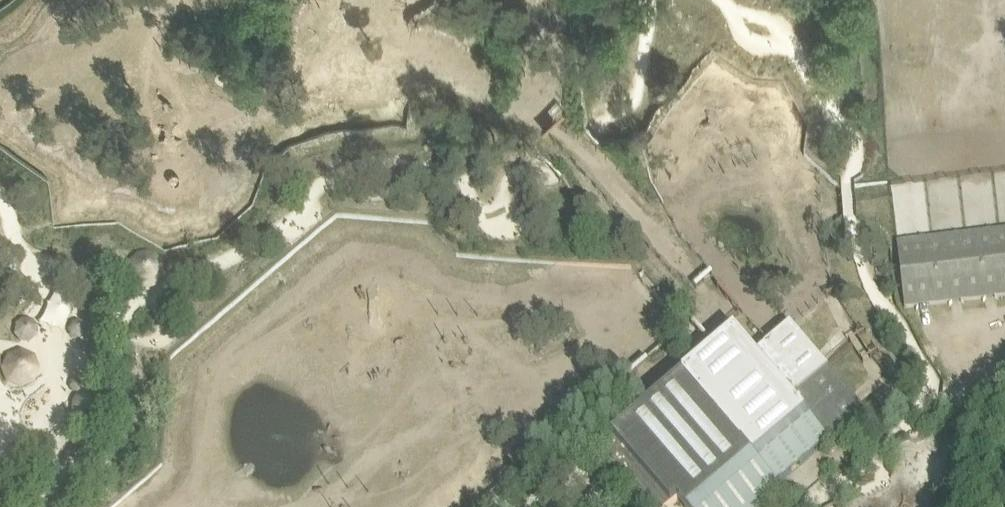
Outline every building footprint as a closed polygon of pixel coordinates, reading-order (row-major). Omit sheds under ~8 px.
[(706,27),(698,40),(744,66),(751,53),(706,27)] [(898,241),(901,269),(906,307),(1004,296),(1004,229),(1003,229),(969,233),(934,237),(898,241)] [(163,274),(162,266),(158,258),(153,255),(151,254),(143,253),(137,255),(135,256),(130,261),(129,263),(127,271),(130,280),(135,286),(138,287),(144,288),(148,288),(152,287),(158,283),(159,282),(163,274)] [(168,263),(167,267),(167,270),(169,273),(173,275),(178,274),(182,269),(181,264),(179,261),(175,260),(171,261),(168,263)] [(21,343),(27,343),(33,340),(37,335),(37,328),(34,323),(29,319),(26,319),(22,319),(17,322),(13,327),(13,333),(16,339),(21,343)] [(70,337),(76,340),(82,338),(86,333),(86,327),(83,322),(77,319),(71,321),(67,326),(66,332),(70,337)] [(599,445),(609,456),(613,460),(618,466),(643,495),(647,500),(652,505),(653,506),(668,506),(679,498),(686,506),(773,506),(788,494),(785,490),(779,484),(804,462),(830,440),(866,410),(829,367),(791,322),(761,348),(741,324),(711,349),(683,373),(674,381),(654,398),(602,443),(599,445)] [(865,331),(852,341),(865,358),(877,348),(865,331)] [(10,385),(24,388),(37,380),(40,366),(33,353),(18,350),(10,353),(3,361),(2,372),(10,385)] [(78,377),(74,378),(70,380),(68,384),(68,388),(71,392),(74,394),(79,393),(82,391),(84,387),(84,383),(82,379),(78,377)] [(6,424),(54,419),(52,392),(3,397),(6,424)] [(78,417),(84,421),(92,422),(99,418),(103,411),(103,404),(99,397),(92,393),(90,393),(85,393),(78,397),(74,403),(74,411),(78,417)] [(94,423),(89,424),(86,426),(84,429),(84,434),(85,435),(86,438),(89,440),(94,440),(98,437),(100,434),(100,429),(97,426),(94,423)]
